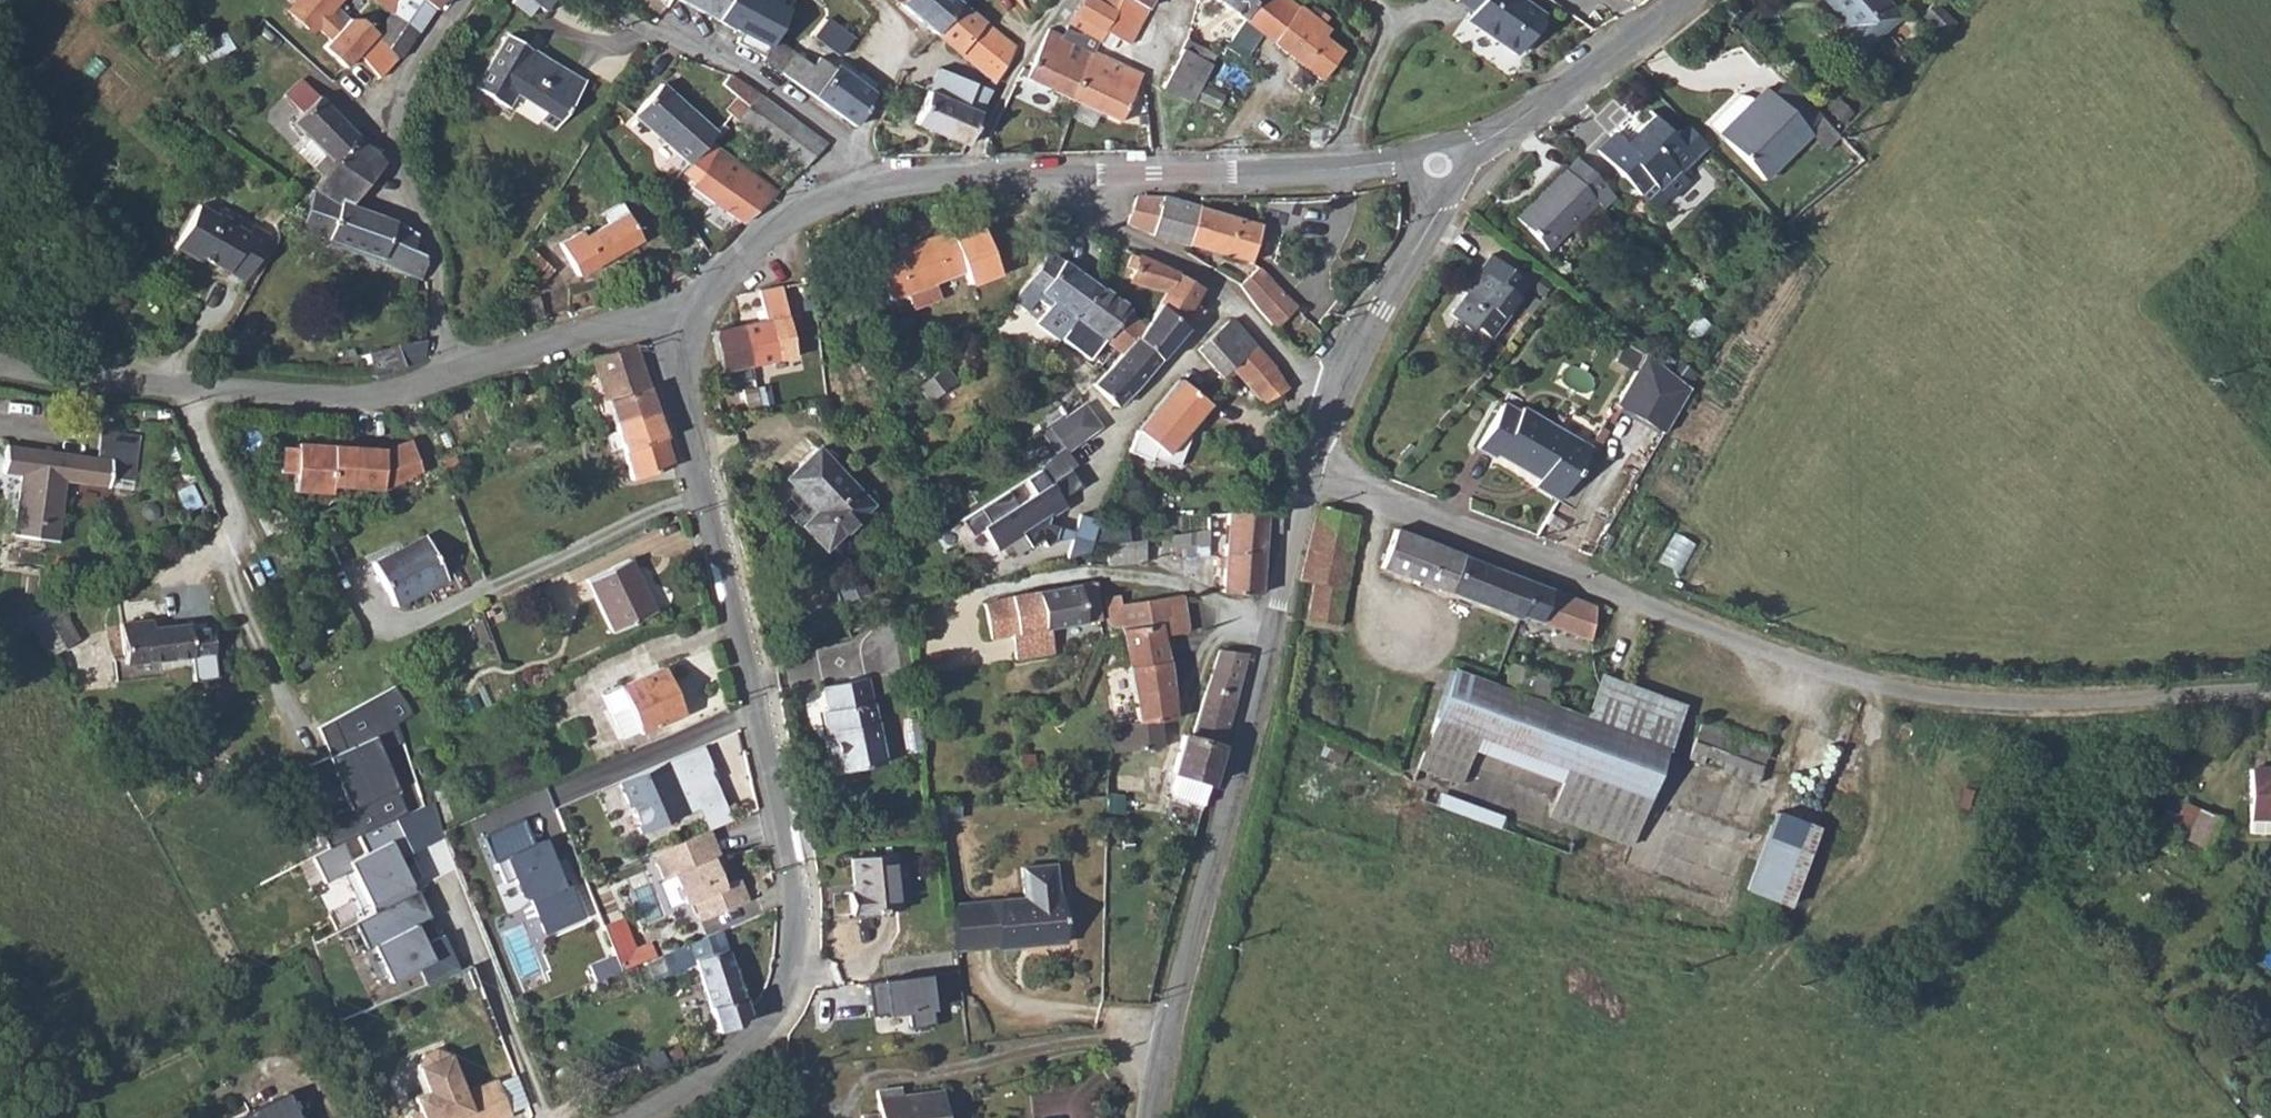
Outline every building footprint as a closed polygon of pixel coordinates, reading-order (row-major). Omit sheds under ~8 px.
[(284,11),(307,33),(337,0),(294,0),(284,11)] [(390,13),(418,30),(432,10),(434,9),(422,0),(368,0),(390,13)] [(434,9),(440,0),(422,0),(434,9)] [(529,0),(511,0),(510,2),(527,15),(536,5),(529,0)] [(536,5),(544,11),(553,0),(529,0),(536,5)] [(715,18),(725,0),(682,0),(715,18)] [(715,18),(768,45),(772,36),(791,1),(792,0),(776,0),(774,3),(768,0),(725,0),(715,18)] [(932,32),(958,3),(956,1),(957,0),(895,0),(932,32)] [(1071,13),(1101,29),(1119,0),(1078,0),(1071,13)] [(1096,41),(1110,48),(1116,38),(1127,43),(1146,8),(1131,0),(1119,0),(1101,29),(1096,41)] [(1146,8),(1150,0),(1131,0),(1146,8)] [(1244,19),(1258,0),(1220,0),(1244,19)] [(1244,19),(1261,33),(1321,79),(1340,52),(1320,36),(1274,0),(1258,0),(1244,19)] [(1320,36),(1327,28),(1289,0),(1274,0),(1320,36)] [(1455,1),(1469,11),(1479,17),(1473,26),(1514,55),(1541,16),(1518,0),(1455,0),(1455,1)] [(1849,25),(1838,35),(1856,53),(1899,12),(1887,0),(1825,0),(1849,25)] [(958,3),(932,32),(992,83),(1010,48),(958,3)] [(1953,26),(1932,4),(1920,17),(1931,27),(1927,31),(1936,42),(1953,26)] [(357,14),(333,37),(354,59),(358,56),(378,77),(397,57),(375,33),(367,25),(374,22),(375,16),(374,13),(370,9),(365,9),(361,11),(359,15),(357,14)] [(1469,11),(1463,20),(1473,26),(1479,17),(1469,11)] [(390,13),(375,33),(397,57),(418,30),(390,13)] [(1071,13),(1064,26),(1096,41),(1101,29),(1071,13)] [(829,15),(815,35),(840,53),(855,33),(829,15)] [(1234,34),(1233,35),(1251,47),(1261,33),(1244,19),(1234,34)] [(1020,66),(1015,76),(1071,101),(1091,50),(1046,29),(1027,70),(1020,66)] [(763,55),(761,57),(853,125),(869,90),(868,88),(853,78),(834,64),(831,67),(826,64),(816,56),(809,64),(772,36),(768,45),(763,55)] [(509,37),(477,90),(502,104),(512,89),(552,112),(548,118),(562,126),(587,83),(509,37)] [(1186,37),(1180,50),(1208,64),(1209,65),(1217,51),(1186,37)] [(1091,50),(1071,101),(1118,121),(1139,72),(1117,61),(1091,50)] [(1180,50),(1163,83),(1189,96),(1208,64),(1180,50)] [(728,72),(720,82),(733,96),(749,106),(758,93),(728,72)] [(859,72),(853,78),(868,88),(873,82),(859,72)] [(913,122),(964,144),(979,110),(988,92),(957,77),(946,98),(926,90),(913,122)] [(291,121),(309,139),(331,161),(355,138),(357,136),(357,134),(300,78),(284,94),(301,111),(291,121)] [(634,114),(688,163),(708,140),(715,131),(661,83),(634,114)] [(1710,122),(1755,170),(1800,133),(1805,138),(1810,133),(1803,127),(1818,114),(1796,91),(1792,94),(1783,84),(1772,94),(1765,88),(1752,100),(1750,96),(1739,94),(1710,122)] [(749,106),(741,117),(743,119),(771,140),(793,118),(758,93),(749,106)] [(733,96),(726,111),(741,121),(743,119),(741,117),(749,106),(733,96)] [(1315,96),(1310,103),(1317,107),(1321,99),(1315,96)] [(1628,145),(1619,137),(1614,132),(1597,150),(1655,206),(1668,193),(1670,195),(1688,177),(1663,153),(1677,138),(1646,109),(1631,124),(1641,133),(1628,145)] [(743,119),(741,121),(796,163),(800,166),(826,141),(793,118),(771,140),(743,119)] [(1631,124),(1619,137),(1628,145),(1641,133),(1631,124)] [(1800,133),(1755,170),(1763,177),(1805,138),(1800,133)] [(313,186),(310,195),(298,230),(419,275),(424,263),(423,253),(411,249),(416,234),(397,223),(350,205),(383,163),(373,151),(355,138),(331,161),(321,176),(313,186)] [(309,139),(297,151),(321,176),(331,161),(309,139)] [(1576,157),(1528,202),(1563,232),(1595,200),(1602,206),(1612,196),(1576,157)] [(690,185),(741,222),(765,199),(709,159),(690,185)] [(1134,194),(1123,222),(1150,234),(1186,244),(1247,261),(1253,245),(1268,249),(1275,229),(1235,217),(1216,211),(1161,196),(1134,194)] [(1325,196),(1317,196),(1317,204),(1324,204),(1325,196)] [(1300,197),(1282,197),(1282,205),(1299,205),(1300,197)] [(1563,232),(1528,202),(1512,218),(1545,250),(1563,232)] [(1217,205),(1216,211),(1235,217),(1236,211),(1217,205)] [(195,256),(238,282),(265,237),(248,227),(244,235),(233,228),(237,220),(217,209),(213,218),(194,207),(170,247),(192,260),(195,256)] [(580,231),(559,243),(578,275),(642,239),(625,213),(583,236),(580,231)] [(946,230),(870,258),(887,299),(906,293),(912,308),(937,299),(931,283),(961,272),(946,230)] [(530,249),(515,264),(535,285),(550,270),(530,249)] [(1048,250),(1007,300),(1022,312),(1033,299),(1043,308),(1032,323),(1055,339),(1057,337),(1071,318),(1097,285),(1048,250)] [(1479,268),(1445,312),(1467,330),(1471,325),(1487,337),(1504,317),(1499,313),(1525,281),(1487,252),(1476,266),(1479,268)] [(1175,273),(1138,255),(1129,282),(1163,292),(1156,303),(1178,321),(1194,294),(1198,286),(1175,273)] [(1256,266),(1238,284),(1256,308),(1273,326),(1294,306),(1256,266)] [(510,270),(506,275),(514,281),(518,276),(510,270)] [(712,328),(710,338),(719,371),(791,355),(779,283),(757,288),(762,317),(712,328)] [(1097,285),(1071,318),(1057,337),(1085,359),(1100,340),(1118,353),(1132,334),(1136,337),(1142,328),(1124,310),(1126,307),(1097,285)] [(1142,328),(1136,337),(1158,360),(1189,325),(1197,313),(1202,308),(1195,302),(1199,297),(1194,294),(1178,321),(1156,303),(1142,328)] [(537,298),(508,307),(513,321),(542,311),(537,298)] [(1231,317),(1205,340),(1229,370),(1255,346),(1231,317)] [(1302,325),(1296,331),(1302,337),(1308,332),(1302,325)] [(1108,365),(1089,384),(1114,408),(1136,386),(1158,360),(1136,337),(1132,334),(1118,353),(1108,365)] [(425,338),(394,343),(403,366),(424,356),(425,338)] [(632,341),(610,350),(616,366),(613,368),(621,392),(646,384),(632,341)] [(394,343),(366,352),(375,377),(403,366),(394,343)] [(1255,346),(1229,370),(1262,403),(1287,389),(1267,361),(1255,346)] [(610,350),(590,357),(603,399),(611,425),(655,409),(646,384),(621,392),(613,368),(616,366),(610,350)] [(1650,352),(1619,403),(1666,433),(1692,389),(1650,352)] [(936,374),(916,389),(930,406),(949,390),(936,374)] [(1177,378),(1136,431),(1127,448),(1148,458),(1150,454),(1175,466),(1190,435),(1183,433),(1206,402),(1177,378)] [(740,389),(746,416),(759,414),(754,386),(740,389)] [(595,402),(586,405),(589,415),(600,411),(595,402)] [(1500,404),(1475,448),(1491,457),(1494,454),(1529,474),(1532,469),(1539,474),(1532,486),(1557,500),(1587,448),(1519,409),(1517,413),(1500,404)] [(1048,429),(1049,430),(1062,448),(1064,451),(1097,426),(1090,414),(1088,415),(1082,407),(1079,405),(1048,429)] [(655,409),(611,425),(629,481),(672,464),(668,453),(655,409)] [(1062,448),(1049,430),(1042,436),(1055,454),(1062,448)] [(0,463),(0,472),(18,475),(10,536),(50,541),(60,481),(102,487),(104,479),(130,483),(137,437),(98,432),(94,461),(2,449),(0,463)] [(277,446),(276,472),(290,473),(289,490),(326,493),(326,484),(377,487),(379,490),(418,468),(409,439),(379,448),(292,443),(291,447),(277,446)] [(816,445),(784,474),(815,510),(801,523),(821,545),(868,502),(816,445)] [(1056,456),(1038,469),(1047,482),(1067,469),(1073,465),(1064,451),(1062,448),(1055,454),(1056,456)] [(1078,485),(1067,469),(1047,482),(1038,469),(1023,478),(1032,492),(1014,504),(1005,490),(959,519),(968,534),(980,527),(993,548),(1018,533),(1027,547),(1038,540),(1042,546),(1052,540),(1054,529),(1043,526),(1045,517),(1059,505),(1055,499),(1078,485)] [(1316,509),(1298,585),(1311,588),(1304,622),(1332,629),(1348,555),(1355,517),(1316,509)] [(1227,511),(1222,591),(1259,593),(1264,531),(1278,533),(1280,513),(1268,510),(1227,511)] [(1084,552),(1092,520),(1074,515),(1069,532),(1067,539),(1062,557),(1084,552)] [(1206,528),(1168,534),(1170,555),(1192,556),(1192,548),(1206,546),(1206,528)] [(1069,532),(1054,529),(1052,540),(1067,539),(1069,532)] [(1592,607),(1392,531),(1378,570),(1513,621),(1515,616),(1585,642),(1592,607)] [(423,534),(372,559),(392,601),(443,576),(423,534)] [(1140,538),(1103,544),(1106,564),(1143,560),(1140,538)] [(629,562),(570,589),(594,639),(611,631),(612,634),(654,615),(629,562)] [(1096,619),(1091,581),(982,603),(989,638),(1010,634),(1015,658),(1051,650),(1047,628),(1096,619)] [(1100,597),(1105,624),(1108,627),(1117,627),(1130,698),(1171,693),(1168,669),(1163,634),(1187,631),(1183,595),(1119,603),(1116,595),(1100,597)] [(56,601),(26,616),(50,658),(80,641),(56,601)] [(151,621),(119,625),(124,679),(160,675),(159,659),(212,654),(210,627),(189,630),(188,625),(152,629),(151,621)] [(1216,648),(1205,687),(1233,695),(1245,652),(1216,648)] [(661,667),(618,686),(638,734),(682,715),(661,667)] [(1546,683),(1508,670),(1500,691),(1449,673),(1414,772),(1457,789),(1463,775),(1554,806),(1548,822),(1623,850),(1659,753),(1671,716),(1675,708),(1601,681),(1585,721),(1538,704),(1546,683)] [(820,711),(825,733),(831,732),(839,771),(879,764),(864,677),(823,686),(826,709),(820,711)] [(367,831),(410,812),(384,750),(404,741),(398,722),(414,711),(397,684),(318,726),(329,755),(298,768),(307,793),(339,782),(350,806),(318,819),(331,848),(367,831)] [(1183,735),(1180,746),(1172,772),(1208,782),(1233,695),(1205,687),(1191,736),(1183,735)] [(1171,693),(1130,698),(1134,720),(1166,718),(1172,717),(1171,693)] [(1671,716),(1659,753),(1750,788),(1765,751),(1671,716)] [(1134,720),(1105,723),(1107,739),(1108,750),(1159,747),(1166,718),(1134,720)] [(831,732),(825,733),(832,773),(839,771),(831,732)] [(705,744),(618,781),(639,830),(700,807),(709,828),(734,819),(705,744)] [(2249,773),(2249,820),(2251,821),(2251,836),(2270,835),(2270,773),(2249,773)] [(331,848),(314,855),(327,881),(353,869),(374,911),(417,889),(403,857),(446,836),(433,801),(410,812),(367,831),(331,848)] [(2183,804),(2168,833),(2208,852),(2221,822),(2183,804)] [(1812,827),(1771,812),(1743,890),(1785,905),(1812,827)] [(569,877),(563,879),(546,835),(536,839),(526,816),(483,832),(503,881),(514,876),(522,895),(530,897),(546,935),(585,916),(569,877)] [(850,891),(845,891),(847,913),(896,908),(891,852),(847,856),(850,891)] [(1022,895),(1000,897),(1000,942),(1000,944),(1067,939),(1058,860),(1022,864),(1022,895)] [(433,914),(420,888),(417,889),(374,911),(355,921),(381,977),(388,973),(392,980),(420,967),(427,982),(462,967),(446,933),(428,941),(418,923),(433,914)] [(952,946),(1000,942),(1000,897),(948,902),(952,946)] [(665,952),(658,955),(667,975),(693,963),(714,1030),(737,1025),(745,1012),(711,901),(678,912),(683,931),(660,941),(665,952)] [(623,962),(641,954),(624,915),(606,923),(623,962)] [(660,941),(640,949),(645,961),(658,955),(665,952),(660,941)] [(658,955),(645,961),(654,980),(667,975),(658,955)] [(926,976),(867,985),(870,1014),(907,1010),(910,1030),(933,1026),(926,976)] [(593,982),(586,985),(591,991),(597,988),(593,982)] [(675,1049),(685,1063),(709,1045),(697,1030),(675,1049)] [(419,1064),(429,1090),(416,1095),(421,1110),(412,1115),(413,1117),(502,1117),(513,1113),(499,1078),(467,1088),(452,1051),(419,1064)] [(858,1113),(859,1117),(942,1117),(938,1087),(897,1092),(896,1085),(873,1089),(875,1110),(858,1113)]
